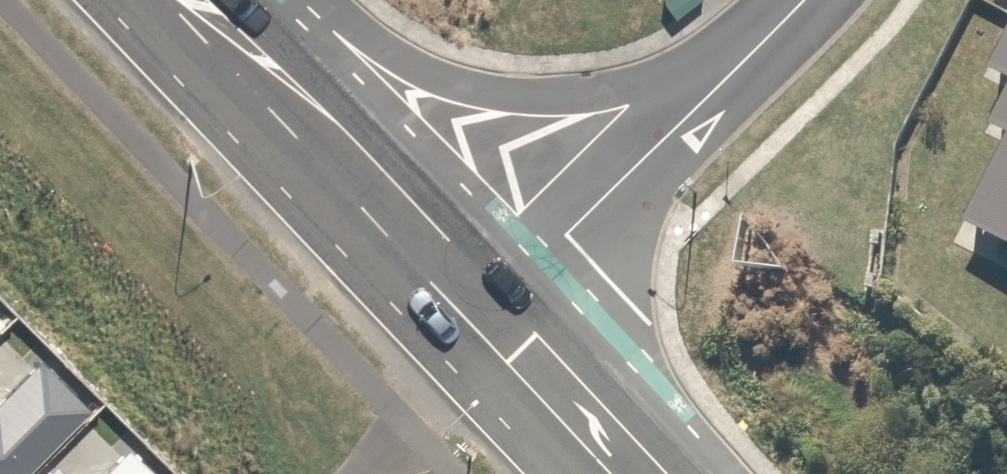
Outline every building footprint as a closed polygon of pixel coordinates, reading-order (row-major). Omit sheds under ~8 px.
[(980,247),(1006,261),(1006,192),(980,247)]
